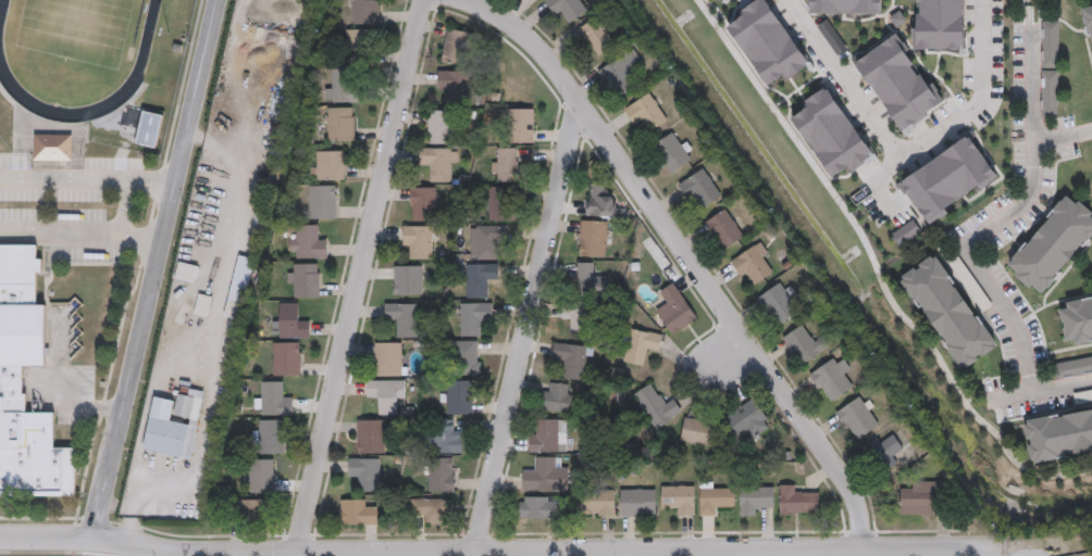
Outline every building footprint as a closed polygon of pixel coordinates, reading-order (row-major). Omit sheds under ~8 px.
[(352,23),(352,0),(379,0),(379,23),(352,23)] [(556,18),(544,0),(580,0),(587,11),(570,22),(564,13),(556,18)] [(785,74),(789,78),(811,62),(767,0),(756,0),(742,11),(745,15),(727,28),(768,86),(785,74)] [(811,13),(811,0),(882,0),(882,14),(811,13)] [(914,48),(965,49),(965,0),(914,0),(914,48)] [(1091,52),(1091,1),(1081,3),(1091,52)] [(584,38),(578,43),(570,35),(595,16),(617,43),(598,56),(584,38)] [(1042,68),(1059,68),(1059,21),(1042,21),(1042,68)] [(472,34),(464,65),(440,60),(448,28),(472,34)] [(346,29),(370,29),(370,60),(346,60),(346,29)] [(855,61),(903,129),(944,100),(897,31),(855,61)] [(636,86),(615,100),(597,72),(633,48),(645,66),(630,77),(636,86)] [(325,101),(325,81),(332,81),(332,68),(359,68),(359,101),(325,101)] [(448,103),(447,91),(437,91),(437,71),(469,71),(469,103),(448,103)] [(1041,118),(1058,118),(1058,71),(1041,71),(1041,118)] [(832,177),(848,164),(852,168),(874,152),(827,86),(805,101),(808,105),(790,118),(832,177)] [(649,129),(646,123),(633,128),(624,105),(654,93),(665,123),(649,129)] [(327,141),(327,108),(355,108),(355,141),(327,141)] [(534,142),(510,142),(510,109),(534,109),(534,142)] [(454,110),(454,144),(426,144),(426,110),(454,110)] [(136,144),(156,148),(163,116),(144,111),(136,144)] [(671,175),(650,148),(671,131),(692,159),(671,175)] [(72,135),(34,135),(34,161),(72,161),(72,135)] [(929,225),(997,177),(968,136),(901,182),(929,225)] [(518,181),(493,181),(493,160),(498,160),(498,147),(518,147),(518,181)] [(420,168),(420,149),(455,149),(455,181),(430,181),(430,168),(420,168)] [(345,151),(345,180),(311,180),(311,151),(345,151)] [(678,185),(703,167),(722,195),(705,207),(698,198),(691,204),(678,185)] [(585,216),(585,184),(606,184),(606,194),(616,194),(616,216),(585,216)] [(335,219),(308,219),(308,185),(335,185),(335,219)] [(487,219),(487,186),(516,186),(516,219),(487,219)] [(410,219),(410,188),(436,188),(436,219),(410,219)] [(1067,193),(1091,214),(1091,233),(1042,293),(1008,265),(1067,193)] [(705,224),(725,208),(744,236),(723,250),(705,224)] [(606,257),(579,257),(579,219),(606,219),(606,257)] [(507,237),(499,238),(499,258),(474,258),(474,226),(507,225),(507,237)] [(289,258),(289,235),(297,235),(297,226),(315,226),(315,235),(326,235),(326,258),(289,258)] [(433,226),(433,258),(412,258),(412,248),(402,248),(402,226),(433,226)] [(76,495),(0,495),(0,245),(36,245),(36,305),(45,305),(45,364),(24,364),(24,413),(55,413),(55,447),(76,447),(76,495)] [(753,276),(737,278),(733,255),(766,248),(772,277),(754,280),(753,276)] [(901,277),(963,368),(996,345),(934,254),(901,277)] [(255,260),(239,255),(224,316),(241,320),(255,260)] [(194,283),(199,267),(179,262),(175,278),(194,283)] [(320,296),(295,296),(295,286),(287,286),(287,263),(320,263),(320,296)] [(578,263),(597,263),(597,274),(609,274),(609,295),(578,295),(578,263)] [(466,298),(466,264),(498,264),(498,276),(486,276),(486,298),(466,298)] [(393,294),(393,265),(422,265),(422,294),(393,294)] [(777,327),(757,299),(782,280),(803,308),(777,327)] [(662,303),(656,294),(671,282),(697,317),(673,336),(654,309),(662,303)] [(195,313),(208,316),(212,298),(200,294),(195,313)] [(1068,307),(1059,308),(1066,340),(1075,339),(1075,343),(1091,339),(1091,296),(1067,302),(1068,307)] [(492,324),(481,324),(481,336),(460,336),(460,302),(492,302),(492,324)] [(563,323),(563,302),(591,302),(591,334),(570,334),(570,323),(563,323)] [(417,337),(395,337),(395,319),(385,319),(385,303),(417,303),(417,337)] [(308,337),(280,337),(280,304),(308,304),(308,337)] [(802,365),(782,339),(805,323),(824,349),(802,365)] [(658,352),(647,350),(644,366),(623,362),(630,328),(661,334),(658,352)] [(454,340),(477,340),(477,375),(454,375),(454,340)] [(273,341),(299,341),(299,376),(273,376),(273,341)] [(401,376),(375,376),(375,342),(401,342),(401,376)] [(553,356),(554,342),(590,346),(585,380),(560,378),(562,357),(553,356)] [(809,375),(840,353),(852,370),(843,377),(851,388),(829,403),(809,375)] [(1053,364),(1056,380),(1091,374),(1091,357),(1053,364)] [(377,415),(377,393),(367,393),(367,380),(405,380),(405,404),(397,404),(397,415),(377,415)] [(472,380),(471,414),(442,414),(443,391),(447,391),(447,380),(472,380)] [(263,381),(283,381),(283,393),(293,393),(293,415),(256,415),(256,393),(263,393),(263,381)] [(570,413),(542,413),(542,382),(570,382),(570,413)] [(681,412),(654,431),(630,397),(649,384),(662,402),(670,396),(681,412)] [(154,397),(144,451),(191,460),(199,420),(191,419),(196,398),(177,394),(176,402),(154,397)] [(835,413),(860,395),(880,424),(855,441),(835,413)] [(753,438),(747,432),(739,439),(723,420),(752,397),(772,422),(753,438)] [(1033,463),(1091,451),(1091,408),(1026,420),(1033,463)] [(710,446),(680,440),(685,417),(716,424),(710,446)] [(284,419),(284,454),(257,454),(257,419),(284,419)] [(385,419),(385,453),(356,453),(356,419),(385,419)] [(461,452),(431,452),(431,419),(452,419),(452,431),(461,431),(461,452)] [(567,452),(529,452),(529,430),(538,430),(538,419),(567,419),(567,452)] [(899,462),(885,471),(870,450),(893,433),(904,448),(895,455),(899,462)] [(522,491),(522,468),(534,468),(534,456),(560,456),(560,468),(570,468),(570,491),(522,491)] [(275,492),(252,493),(252,482),(244,482),(243,470),(251,470),(251,459),(274,458),(275,492)] [(349,480),(349,458),(380,458),(380,492),(359,492),(359,480),(349,480)] [(454,492),(430,492),(430,458),(454,458),(454,492)] [(901,514),(901,482),(943,482),(943,514),(901,514)] [(733,483),(733,505),(721,505),(721,515),(699,515),(699,483),(733,483)] [(694,515),(671,515),(671,505),(660,505),(660,485),(694,485),(694,515)] [(818,492),(818,514),(779,514),(779,485),(801,485),(801,492),(818,492)] [(773,486),(773,505),(762,505),(762,515),(740,515),(740,486),(773,486)] [(656,516),(620,516),(620,488),(656,488),(656,516)] [(615,516),(578,516),(578,490),(615,490),(615,516)] [(519,518),(519,496),(559,496),(559,518),(519,518)] [(239,498),(262,498),(262,520),(239,520),(239,498)] [(339,525),(339,498),(379,498),(379,525),(339,525)] [(411,511),(411,498),(450,498),(450,523),(422,523),(422,511),(411,511)]
